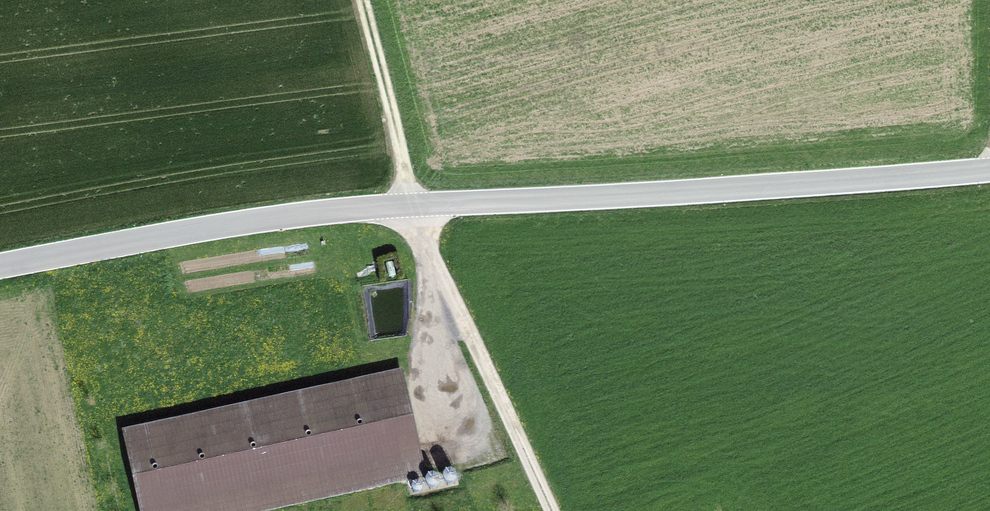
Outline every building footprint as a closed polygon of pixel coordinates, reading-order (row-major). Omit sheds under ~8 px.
[(123,440),(139,510),(181,510),(422,459),(405,379),(123,440)]
